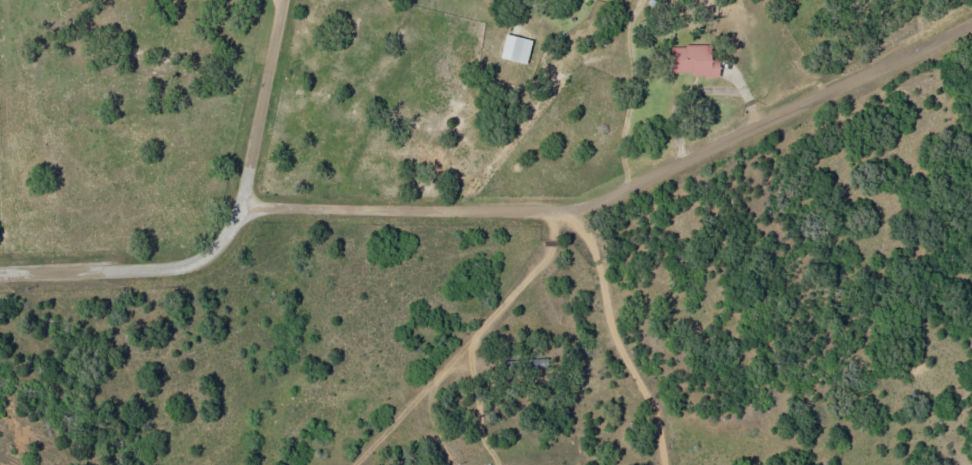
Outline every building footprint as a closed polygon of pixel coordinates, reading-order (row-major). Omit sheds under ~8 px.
[(532,41),(507,35),(501,58),(527,64),(532,41)] [(671,75),(719,76),(719,61),(711,61),(711,46),(671,46),(671,75)]
